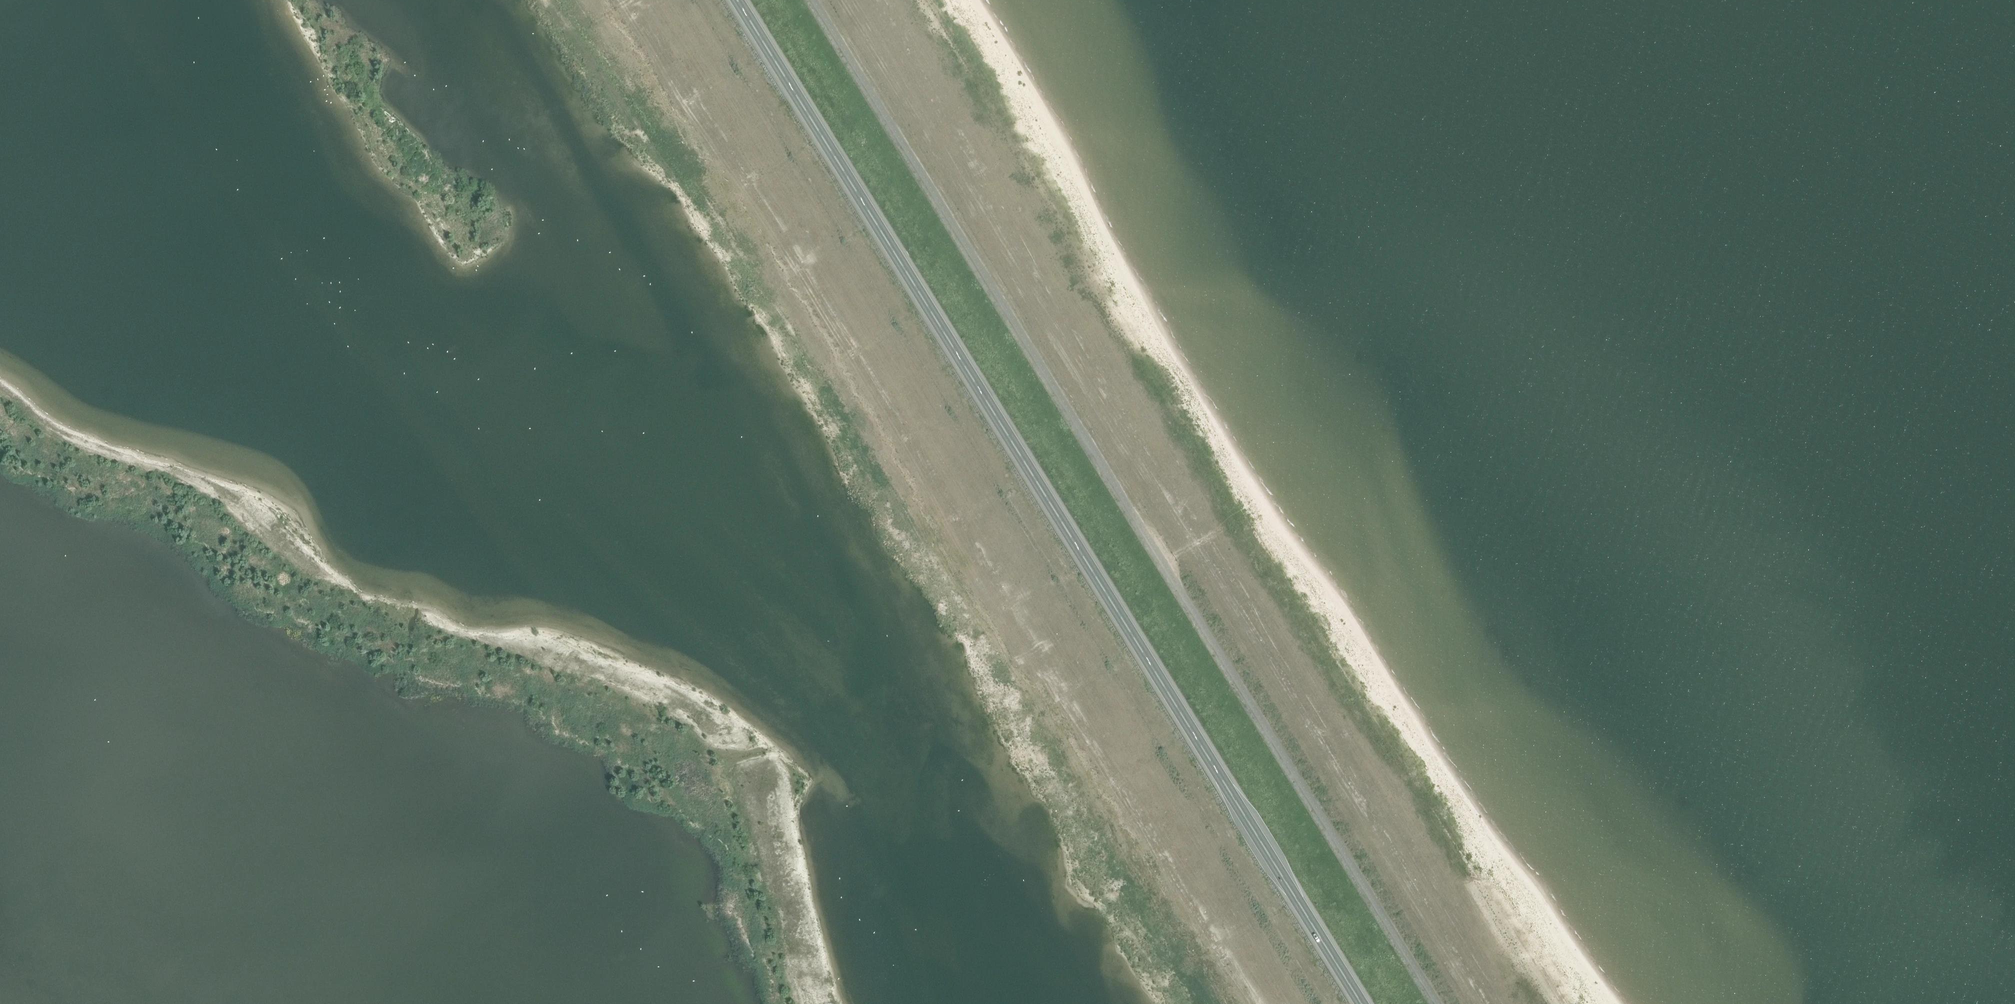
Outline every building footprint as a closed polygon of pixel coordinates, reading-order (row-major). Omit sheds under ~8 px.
[(942,381),(950,377),(940,359),(933,363),(942,381)] [(954,412),(960,424),(967,420),(961,409),(954,412)]
